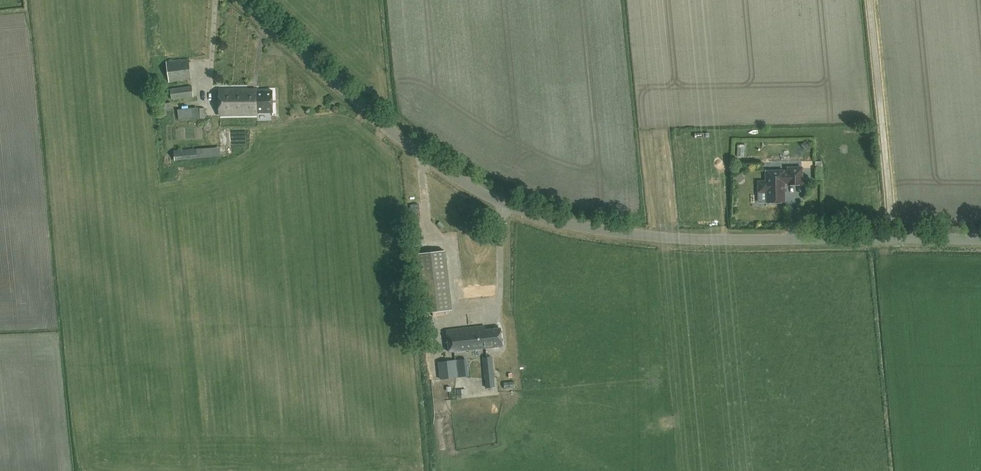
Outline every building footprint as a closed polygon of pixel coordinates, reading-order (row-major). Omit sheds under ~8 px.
[(169,82),(191,79),(189,59),(166,62),(169,82)] [(172,100),(193,97),(192,86),(170,88),(172,100)] [(257,112),(272,112),(272,90),(256,90),(256,88),(218,89),(218,115),(257,114),(257,112)] [(199,118),(205,118),(205,108),(198,108),(178,110),(179,120),(199,118)] [(175,160),(221,156),(220,147),(196,149),(196,148),(174,150),(175,160)] [(802,184),(802,167),(788,168),(788,172),(768,173),(768,171),(766,171),(766,182),(759,182),(759,190),(761,191),(767,191),(768,202),(784,202),(784,183),(788,183),(788,185),(802,184)] [(445,250),(417,254),(424,313),(452,310),(445,250)] [(449,352),(487,348),(486,341),(491,340),(490,329),(485,330),(485,326),(447,330),(449,352)] [(486,341),(487,348),(502,346),(500,328),(490,329),(491,340),(486,341)] [(485,378),(494,377),(492,357),(482,358),(485,378)] [(440,379),(457,377),(455,360),(438,362),(440,379)]
